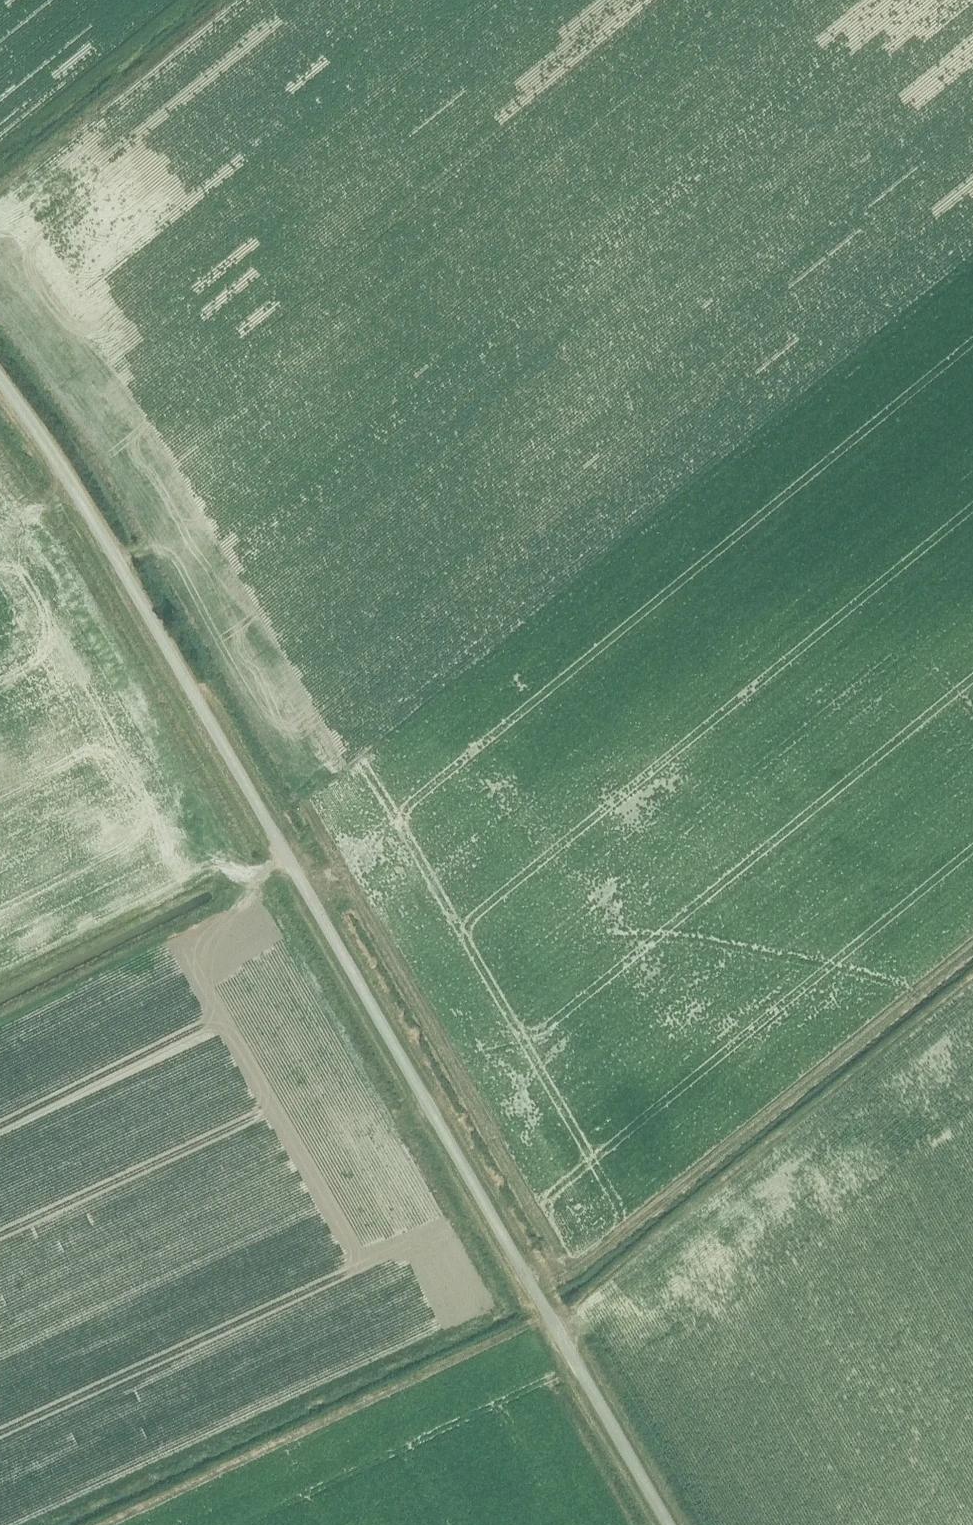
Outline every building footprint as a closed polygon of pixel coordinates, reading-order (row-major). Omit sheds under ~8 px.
[(329,894),(341,888),(333,872),(321,878),(329,894)]
